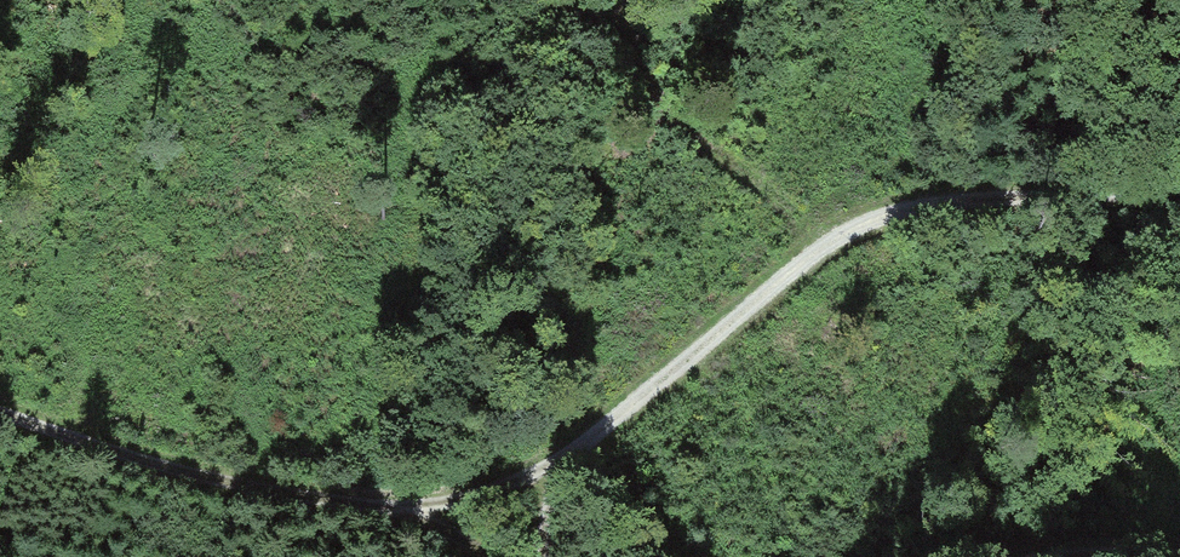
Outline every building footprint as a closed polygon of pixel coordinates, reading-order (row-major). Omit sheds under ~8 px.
[(624,541),(619,556),(622,556),(638,556),(641,546),(624,541)]
